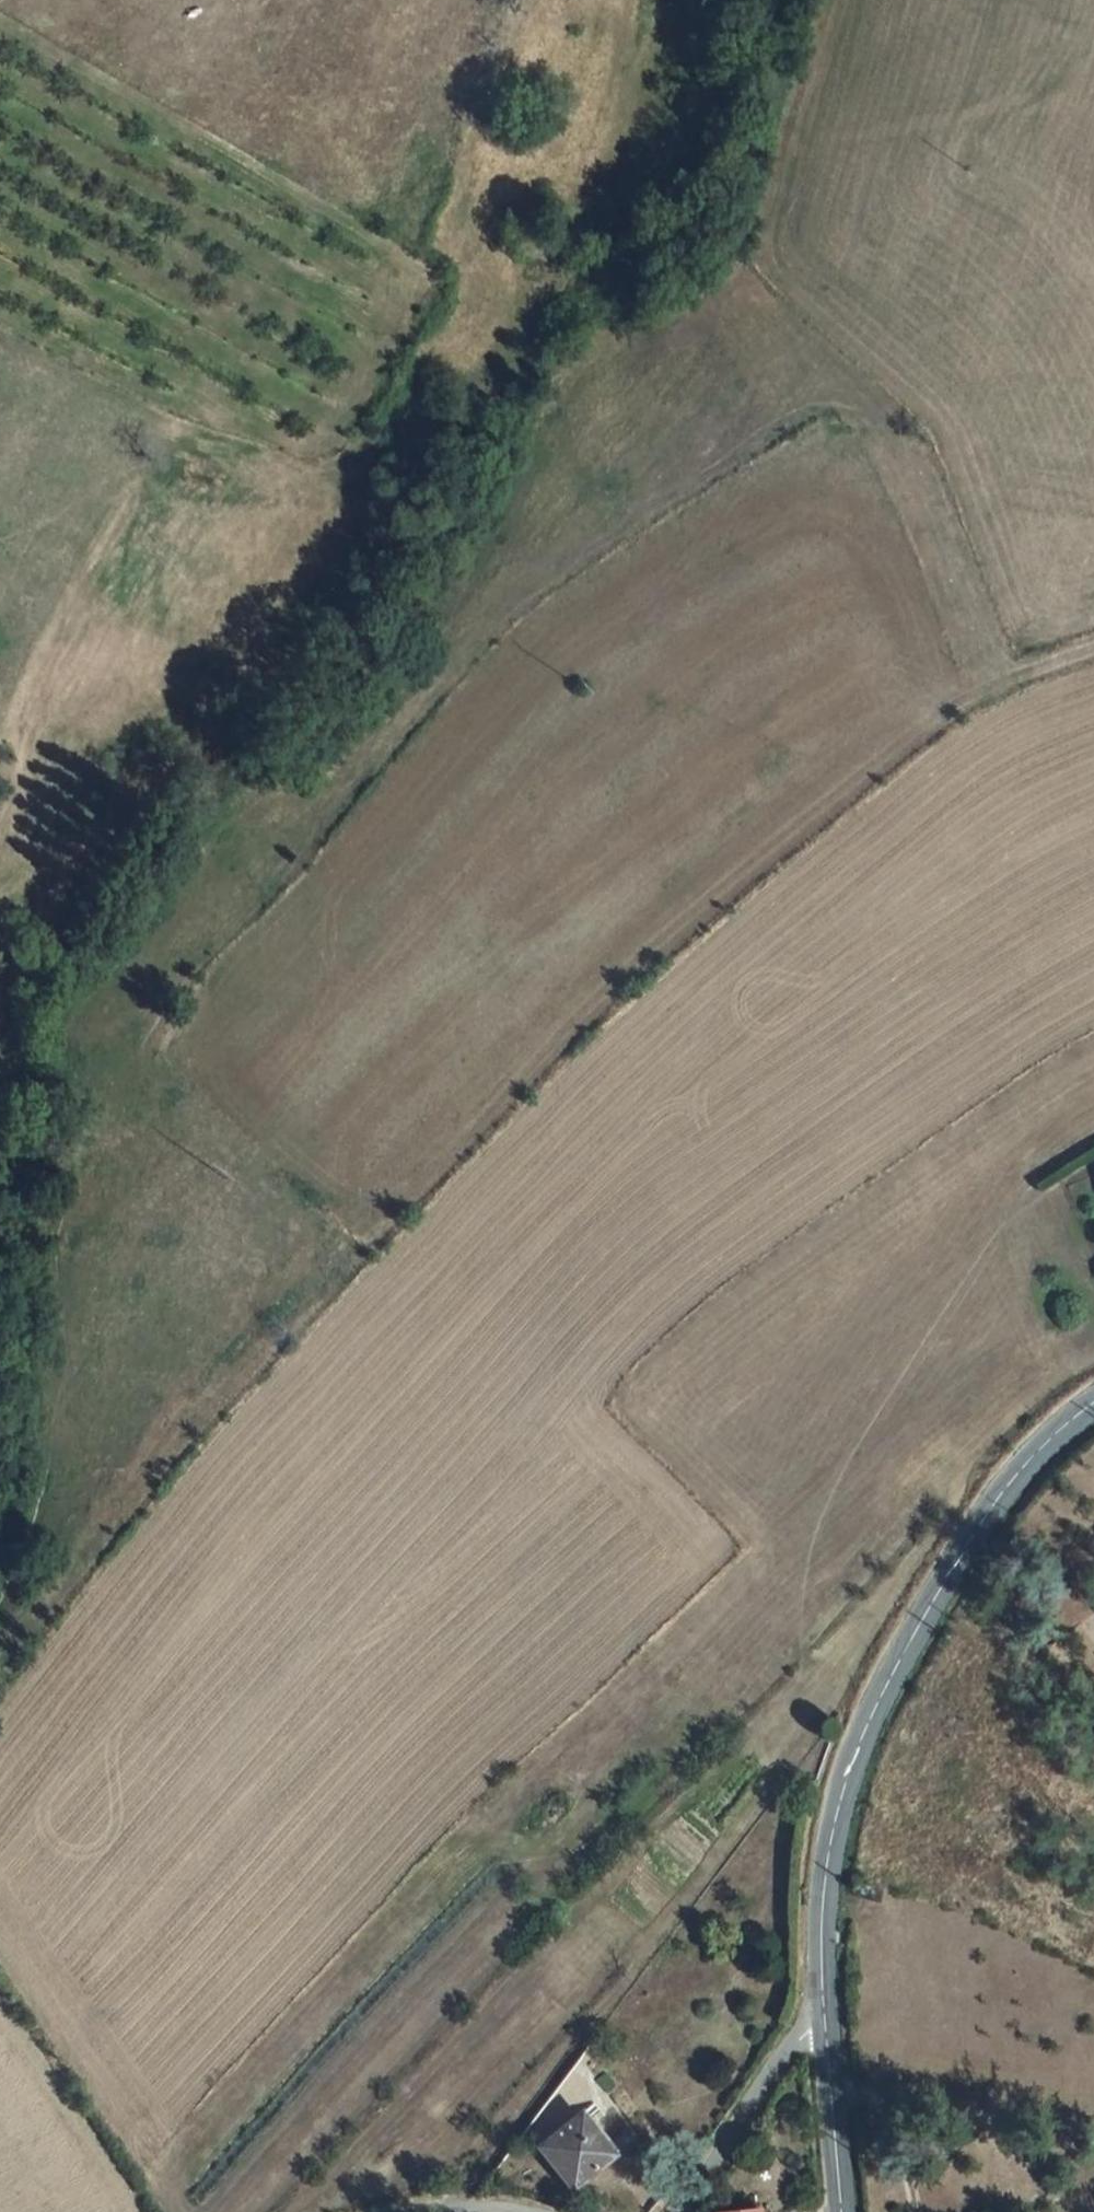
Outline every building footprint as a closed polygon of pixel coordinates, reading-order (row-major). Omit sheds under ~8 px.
[(578,2112),(540,2143),(570,2183),(609,2152),(578,2112)]
